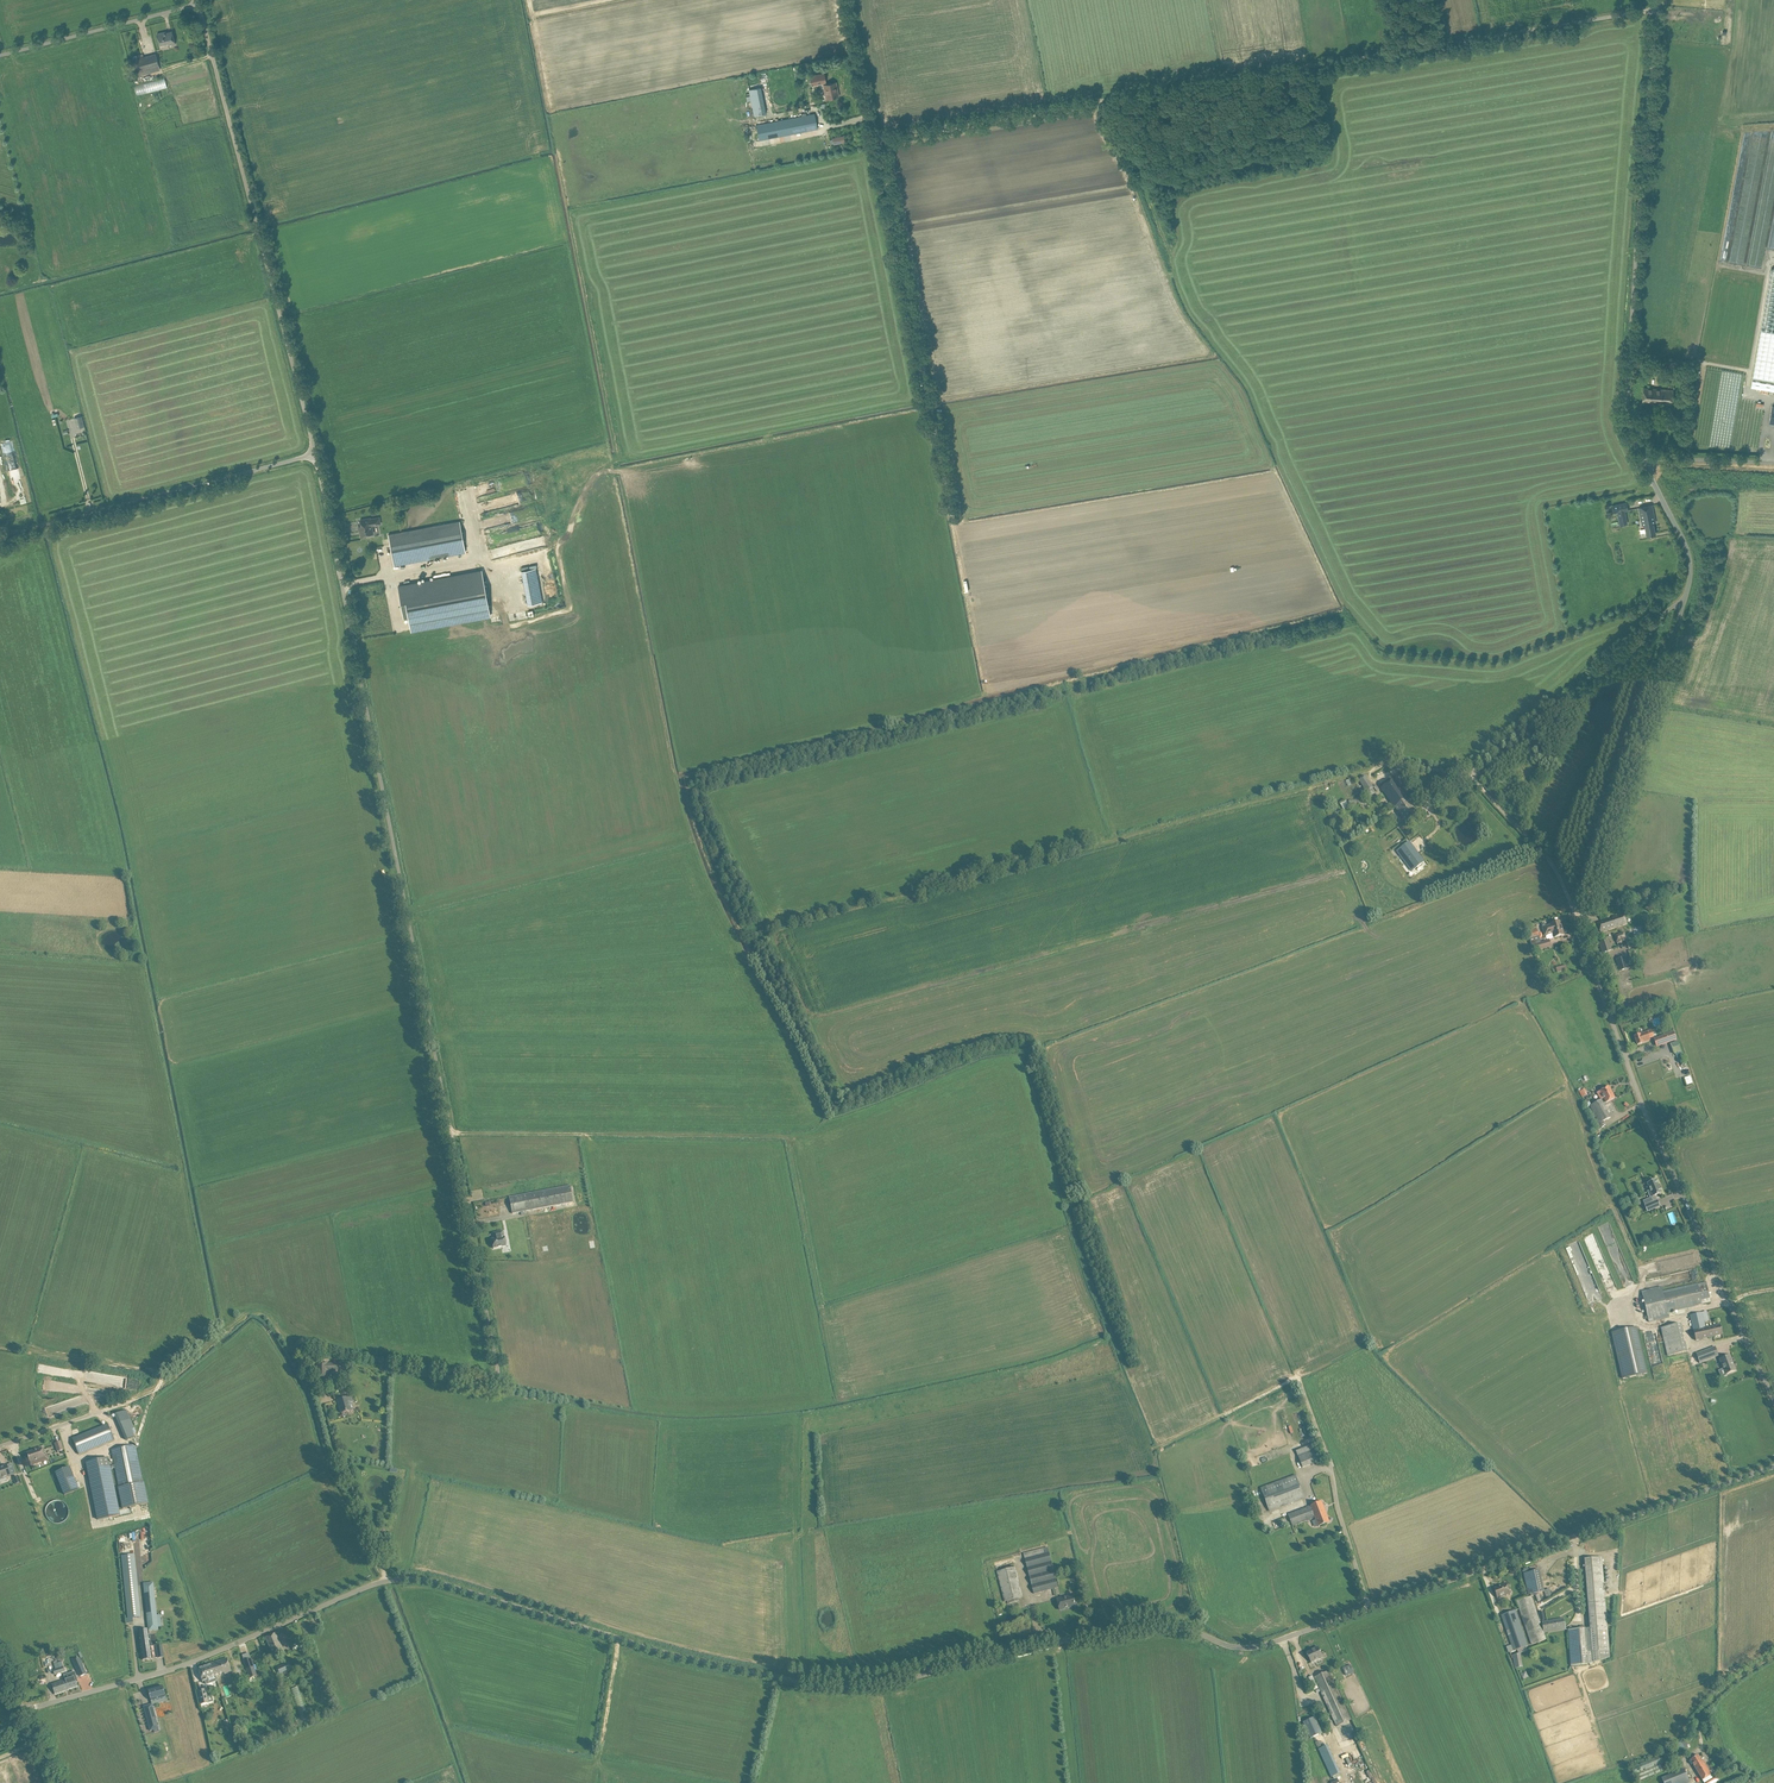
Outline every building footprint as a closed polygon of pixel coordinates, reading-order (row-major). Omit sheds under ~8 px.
[(164,32),(157,34),(160,45),(168,43),(169,45),(175,44),(172,31),(164,33),(164,32)] [(133,60),(136,71),(159,65),(156,54),(133,60)] [(823,83),(826,99),(839,96),(837,90),(837,91),(836,86),(837,86),(836,82),(826,84),(825,82),(826,82),(824,73),(810,76),(812,85),(823,83)] [(164,78),(134,85),(137,95),(167,88),(164,78)] [(766,113),(761,87),(749,89),(754,115),(766,113)] [(756,125),(759,140),(817,129),(814,114),(756,125)] [(843,136),(832,138),(833,143),(834,144),(844,142),(843,136)] [(1751,387),(1773,390),(1773,270),(1771,269),(1751,387)] [(1650,361),(1650,367),(1667,368),(1667,372),(1676,372),(1676,363),(1650,361)] [(1741,399),(1745,372),(1707,366),(1699,418),(1703,420),(1704,414),(1707,413),(1714,415),(1717,426),(1719,422),(1720,427),(1717,427),(1727,429),(1728,431),(1731,432),(1732,430),(1737,433),(1742,423),(1744,428),(1747,429),(1747,432),(1741,433),(1747,436),(1743,444),(1743,447),(1749,448),(1754,447),(1755,439),(1758,441),(1763,408),(1755,407),(1756,402),(1741,399)] [(1650,402),(1650,406),(1659,406),(1659,403),(1672,403),(1673,390),(1643,388),(1643,402),(1650,402)] [(81,417),(75,418),(78,427),(83,426),(81,417)] [(81,459),(91,457),(88,441),(77,444),(81,459)] [(9,499),(7,488),(0,489),(0,497),(1,500),(9,499)] [(1620,521),(1627,520),(1625,510),(1628,510),(1627,503),(1613,505),(1614,512),(1618,512),(1620,521)] [(1656,522),(1652,505),(1639,508),(1642,525),(1644,525),(1647,536),(1655,534),(1653,523),(1656,522)] [(370,519),(370,518),(360,520),(361,526),(359,527),(361,536),(373,533),(372,525),(379,524),(380,522),(379,519),(378,518),(370,519)] [(466,552),(460,521),(388,535),(394,565),(466,552)] [(532,547),(537,545),(536,544),(540,542),(537,537),(529,542),(532,547)] [(521,571),(528,604),(542,602),(536,568),(521,571)] [(482,571),(398,586),(404,618),(409,617),(411,630),(490,616),(482,571)] [(384,596),(369,599),(372,613),(387,611),(384,596)] [(380,633),(382,645),(396,642),(394,631),(380,633)] [(1365,776),(1359,780),(1364,788),(1363,788),(1364,789),(1368,795),(1373,792),(1369,787),(1371,786),(1365,776)] [(1381,788),(1395,807),(1407,798),(1393,779),(1381,788)] [(1395,807),(1405,822),(1417,813),(1407,798),(1395,807)] [(1420,834),(1410,841),(1412,844),(1416,842),(1417,844),(1420,842),(1422,846),(1425,843),(1420,834)] [(1398,846),(1400,849),(1397,851),(1412,871),(1424,862),(1407,839),(1398,846)] [(1623,915),(1597,923),(1600,932),(1626,924),(1623,915)] [(1554,938),(1564,935),(1560,921),(1550,924),(1550,925),(1542,927),(1545,935),(1553,933),(1554,938)] [(1536,928),(1526,931),(1530,941),(1539,938),(1536,928)] [(1624,933),(1615,936),(1617,943),(1626,940),(1624,933)] [(1535,951),(1551,946),(1549,939),(1533,944),(1535,951)] [(1601,953),(1611,949),(1608,940),(1598,944),(1601,953)] [(1617,959),(1620,970),(1628,968),(1625,957),(1617,959)] [(1640,1034),(1634,1036),(1637,1045),(1650,1040),(1647,1032),(1640,1034)] [(1674,1032),(1654,1039),(1656,1047),(1677,1040),(1674,1032)] [(1677,1042),(1670,1044),(1674,1054),(1681,1052),(1677,1042)] [(1684,1077),(1687,1085),(1693,1083),(1691,1075),(1684,1077)] [(1647,1085),(1652,1098),(1657,1096),(1655,1089),(1658,1087),(1656,1082),(1647,1085)] [(1590,1106),(1599,1124),(1610,1118),(1603,1104),(1606,1102),(1606,1103),(1615,1098),(1609,1086),(1600,1091),(1600,1092),(1597,1093),(1601,1100),(1590,1106)] [(1582,1098),(1587,1095),(1584,1089),(1579,1091),(1582,1098)] [(1650,1198),(1643,1201),(1645,1205),(1644,1206),(1647,1212),(1660,1206),(1658,1200),(1657,1200),(1655,1196),(1662,1193),(1656,1179),(1647,1183),(1650,1190),(1647,1191),(1650,1198)] [(573,1202),(570,1186),(509,1197),(513,1214),(573,1202)] [(493,1249),(506,1246),(503,1231),(493,1233),(494,1239),(491,1239),(493,1249)] [(1661,1287),(1642,1292),(1645,1307),(1647,1316),(1645,1316),(1646,1319),(1648,1319),(1649,1322),(1668,1317),(1667,1312),(1702,1304),(1711,1302),(1706,1282),(1699,1284),(1698,1284),(1663,1292),(1661,1287)] [(1696,1341),(1714,1336),(1722,1334),(1720,1325),(1706,1328),(1704,1322),(1703,1318),(1702,1312),(1696,1314),(1690,1315),(1696,1341)] [(1661,1328),(1668,1356),(1687,1351),(1681,1323),(1661,1328)] [(1636,1327),(1612,1332),(1623,1379),(1647,1373),(1636,1327)] [(1713,1358),(1710,1349),(1696,1354),(1700,1363),(1713,1358)] [(1732,1364),(1729,1356),(1719,1359),(1725,1375),(1736,1370),(1733,1364),(1732,1364)] [(327,1370),(338,1370),(338,1364),(327,1364),(327,1362),(317,1363),(317,1377),(327,1377),(327,1370)] [(138,1389),(139,1380),(126,1378),(125,1387),(138,1389)] [(99,1389),(98,1394),(103,1395),(102,1397),(110,1398),(112,1391),(99,1389)] [(351,1402),(349,1397),(338,1400),(342,1413),(351,1410),(349,1403),(351,1402)] [(132,1437),(131,1434),(133,1433),(131,1429),(133,1428),(126,1410),(115,1414),(126,1440),(132,1437)] [(79,1454),(115,1440),(108,1424),(72,1439),(79,1454)] [(64,1449),(61,1442),(55,1444),(58,1451),(64,1449)] [(1314,1444),(1296,1451),(1303,1468),(1321,1460),(1314,1444)] [(110,1466),(110,1469),(115,1468),(119,1487),(123,1509),(148,1504),(143,1482),(135,1445),(111,1450),(115,1465),(110,1466)] [(42,1448),(27,1453),(31,1466),(41,1462),(40,1460),(45,1458),(42,1448)] [(110,1466),(108,1458),(86,1462),(98,1519),(119,1515),(110,1469),(110,1466)] [(0,1468),(0,1479),(11,1476),(7,1465),(2,1467),(3,1468),(0,1468)] [(65,1495),(78,1489),(69,1467),(56,1472),(65,1495)] [(1270,1512),(1306,1499),(1297,1474),(1261,1487),(1270,1512)] [(45,1505),(50,1524),(69,1519),(64,1499),(45,1505)] [(1330,1522),(1322,1501),(1288,1514),(1292,1526),(1315,1517),(1318,1526),(1330,1522)] [(1048,1547),(1024,1553),(1025,1559),(1034,1594),(1055,1588),(1058,1587),(1054,1573),(1049,1552),(1048,1547)] [(134,1554),(121,1555),(128,1618),(126,1618),(127,1624),(133,1623),(133,1618),(141,1617),(134,1554)] [(1610,1657),(1602,1557),(1585,1559),(1593,1652),(1593,1662),(1610,1657)] [(1007,1601),(1008,1604),(1019,1601),(1019,1598),(1022,1597),(1015,1567),(997,1571),(1005,1601),(1007,1601)] [(1544,1591),(1539,1570),(1524,1573),(1529,1594),(1544,1591)] [(153,1582),(144,1583),(145,1599),(148,1624),(158,1623),(157,1615),(156,1610),(155,1598),(155,1596),(154,1594),(153,1582)] [(1501,1586),(1494,1588),(1498,1598),(1498,1597),(1505,1594),(1505,1595),(1510,1593),(1506,1583),(1500,1585),(1501,1586)] [(1076,1606),(1073,1595),(1073,1596),(1058,1600),(1058,1599),(1057,1599),(1060,1610),(1076,1606)] [(1540,1623),(1531,1596),(1517,1601),(1532,1644),(1546,1639),(1543,1631),(1565,1628),(1563,1619),(1540,1623)] [(1501,1615),(1513,1651),(1528,1646),(1515,1610),(1501,1615)] [(1587,1653),(1585,1628),(1568,1629),(1571,1666),(1588,1664),(1593,1662),(1593,1652),(1587,1653)] [(141,1645),(150,1644),(148,1629),(139,1631),(141,1645)] [(274,1658),(285,1653),(276,1633),(265,1637),(274,1658)] [(301,1641),(291,1646),(294,1651),(304,1646),(301,1641)] [(150,1644),(141,1645),(143,1660),(152,1659),(150,1644)] [(1311,1662),(1323,1657),(1318,1647),(1312,1649),(1313,1650),(1307,1653),(1311,1662)] [(1520,1654),(1512,1655),(1514,1665),(1522,1664),(1520,1654)] [(227,1658),(211,1664),(215,1675),(224,1672),(225,1674),(232,1672),(227,1658)] [(251,1658),(244,1660),(250,1678),(257,1676),(251,1658)] [(75,1665),(80,1676),(86,1674),(81,1662),(75,1665)] [(293,1677),(290,1670),(287,1662),(282,1664),(276,1666),(279,1674),(280,1674),(282,1681),(293,1677)] [(211,1664),(198,1668),(202,1681),(205,1681),(206,1685),(217,1681),(215,1675),(211,1664)] [(1354,1672),(1351,1665),(1343,1668),(1346,1676),(1354,1672)] [(63,1667),(53,1670),(55,1675),(65,1671),(63,1667)] [(312,1670),(306,1672),(310,1680),(316,1678),(314,1674),(313,1670),(312,1670)] [(1314,1677),(1336,1726),(1351,1720),(1329,1671),(1314,1677)] [(65,1680),(52,1684),(55,1694),(69,1690),(69,1689),(77,1686),(76,1682),(78,1682),(75,1672),(64,1675),(65,1680)] [(227,1697),(232,1695),(228,1684),(223,1686),(227,1697)] [(151,1700),(166,1696),(163,1686),(148,1690),(151,1700)] [(310,1721),(298,1686),(291,1689),(302,1723),(310,1721)] [(198,1691),(201,1704),(213,1701),(211,1694),(207,1695),(205,1689),(198,1691)] [(152,1704),(144,1707),(146,1714),(150,1731),(153,1730),(154,1732),(159,1731),(158,1728),(154,1712),(152,1704)] [(1303,1722),(1310,1738),(1321,1733),(1314,1717),(1303,1722)] [(1685,1752),(1685,1750),(1689,1748),(1688,1747),(1690,1747),(1689,1744),(1688,1744),(1687,1740),(1674,1746),(1678,1755),(1685,1752)] [(1315,1743),(1318,1749),(1325,1746),(1324,1743),(1320,1745),(1319,1741),(1315,1743)] [(1327,1745),(1325,1746),(1318,1749),(1331,1777),(1340,1773),(1327,1745)] [(1698,1755),(1690,1760),(1703,1780),(1711,1775),(1712,1774),(1703,1761),(1702,1762),(1698,1755)] [(1664,1782),(1689,1782),(1690,1782),(1684,1769),(1662,1778),(1664,1782)]
